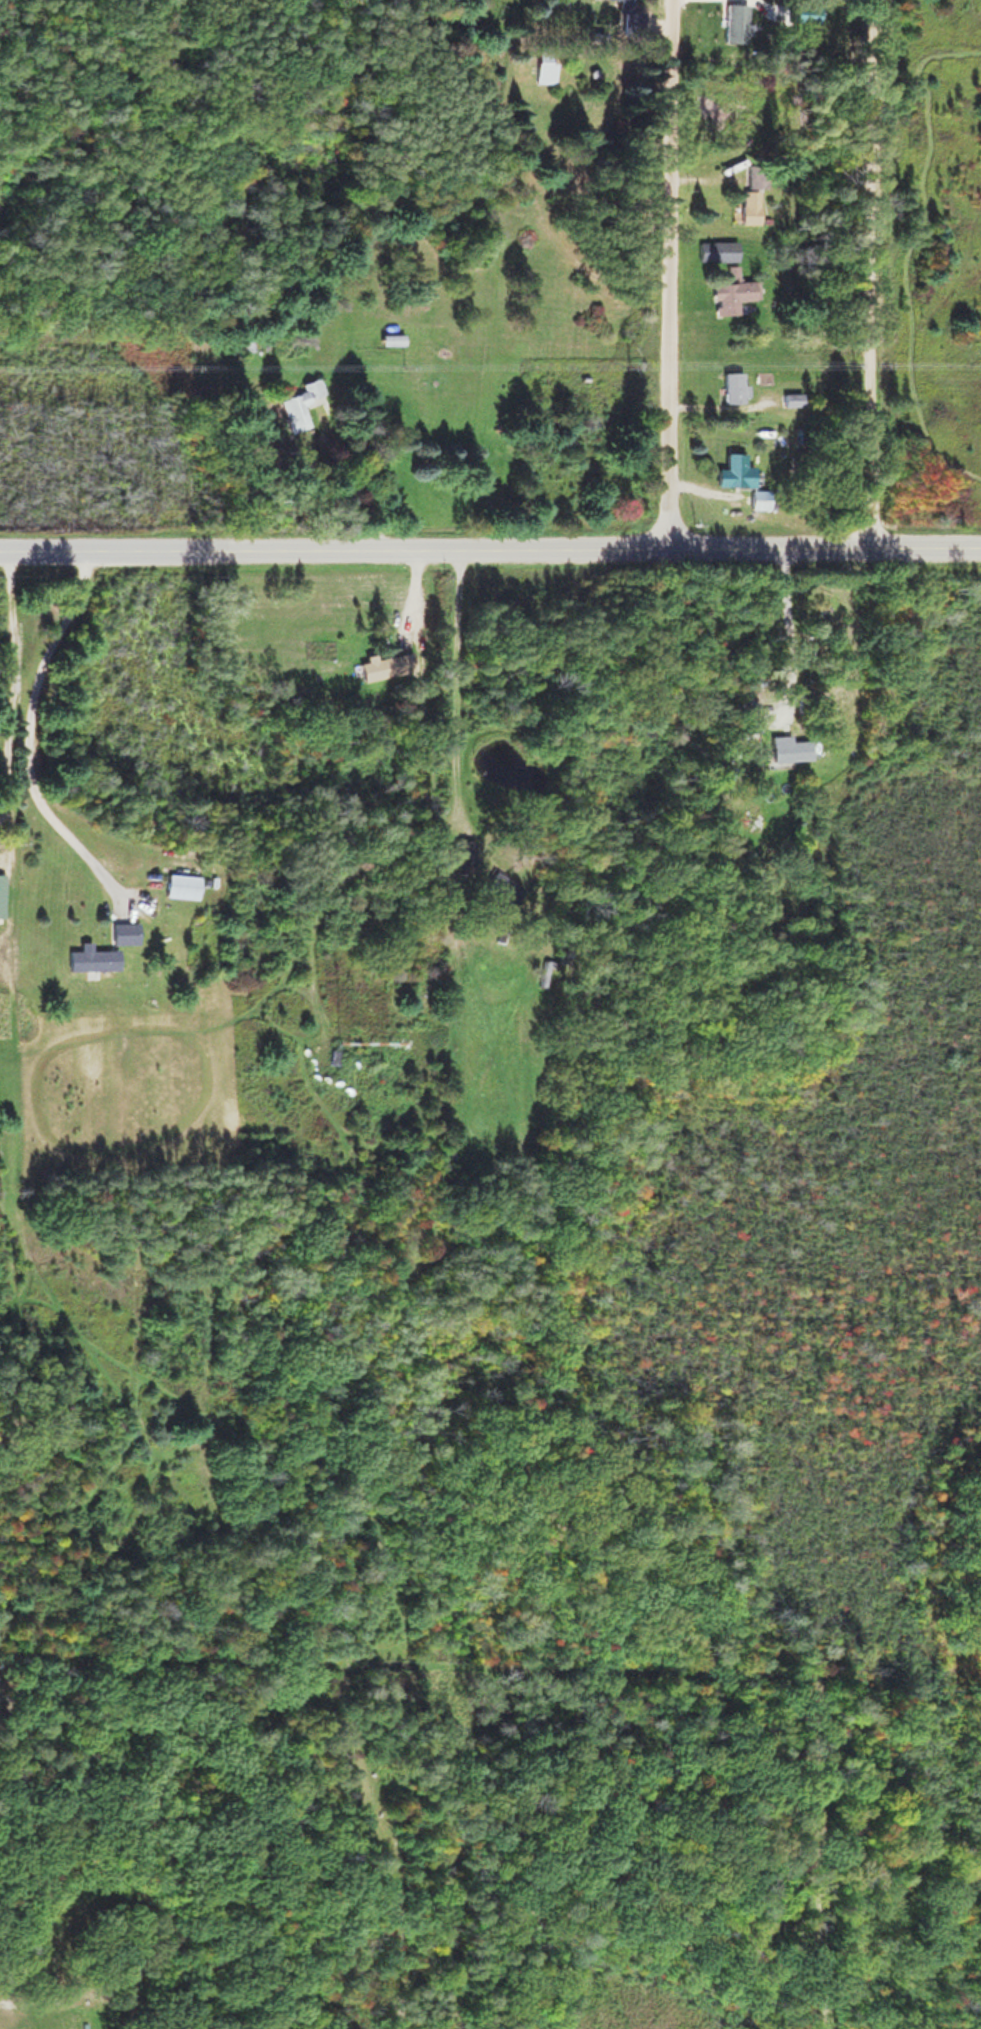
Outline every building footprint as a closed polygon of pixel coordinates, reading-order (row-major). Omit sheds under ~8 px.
[(720,3),(719,42),(741,42),(742,3),(720,3)] [(552,83),(552,52),(533,52),(533,83),(552,83)] [(739,223),(758,223),(758,189),(739,189),(739,223)] [(735,240),(697,240),(697,260),(735,260),(735,240)] [(711,282),(712,315),(736,314),(735,300),(757,299),(756,280),(711,282)] [(378,344),(400,344),(400,334),(378,334),(378,344)] [(721,403),(743,403),(743,384),(740,384),(740,371),(722,371),(721,403)] [(297,406),(324,395),(316,376),(299,383),(302,389),(278,399),(286,419),(300,414),(297,406)] [(714,468),(714,486),(752,486),(752,466),(743,465),(743,452),(723,452),(723,468),(714,468)] [(748,509),(767,509),(767,490),(748,490),(748,509)] [(358,680),(411,670),(407,649),(354,659),(358,680)] [(765,762),(803,760),(802,740),(783,741),(783,735),(764,735),(765,762)] [(516,885),(488,871),(478,889),(506,904),(516,885)] [(193,898),(194,874),(162,873),(161,897),(193,898)] [(135,921),(109,921),(109,943),(135,943),(135,921)] [(65,969),(107,969),(107,949),(65,949),(65,969)] [(327,1062),(335,1063),(337,1051),(329,1049),(327,1062)]
